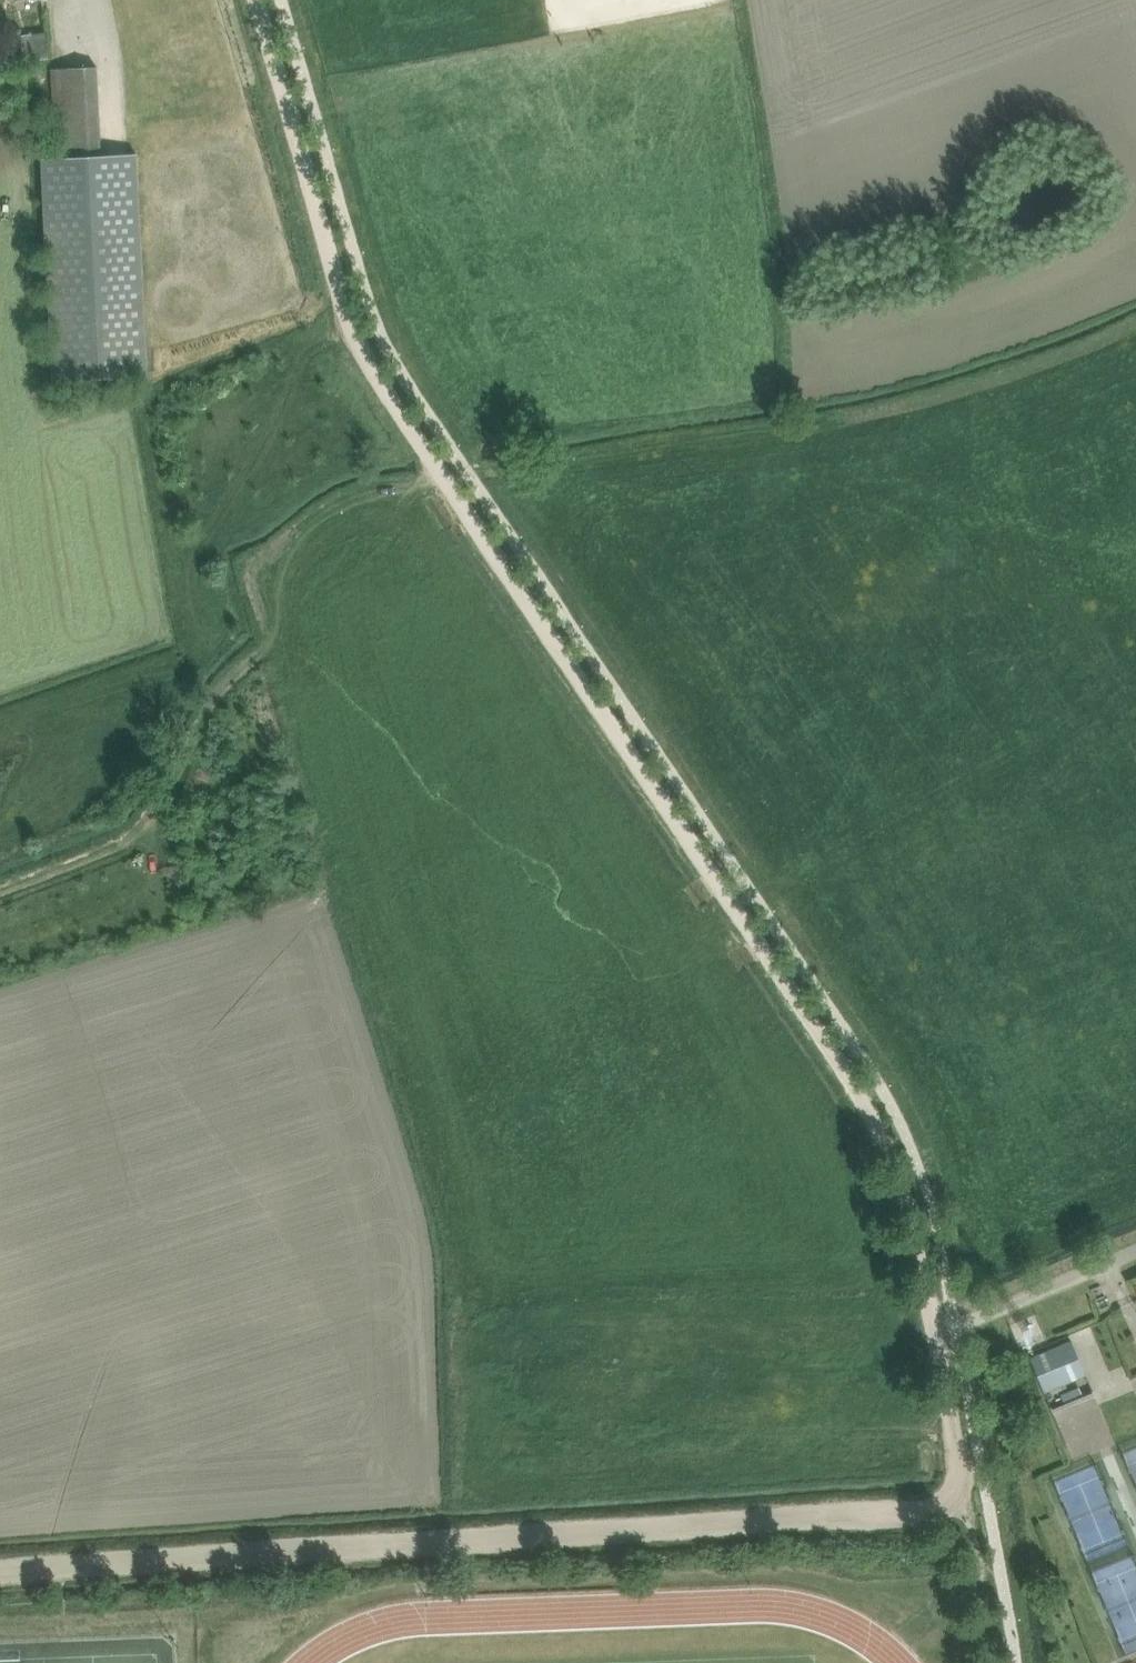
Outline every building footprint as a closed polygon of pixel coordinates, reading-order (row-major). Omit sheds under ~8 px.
[(52,68),(53,90),(57,155),(42,157),(51,380),(149,374),(137,153),(101,155),(96,66),(52,68)] [(1072,1341),(1031,1358),(1045,1391),(1086,1373),(1072,1341)] [(1079,1390),(1062,1397),(1065,1403),(1081,1397),(1079,1390)]
